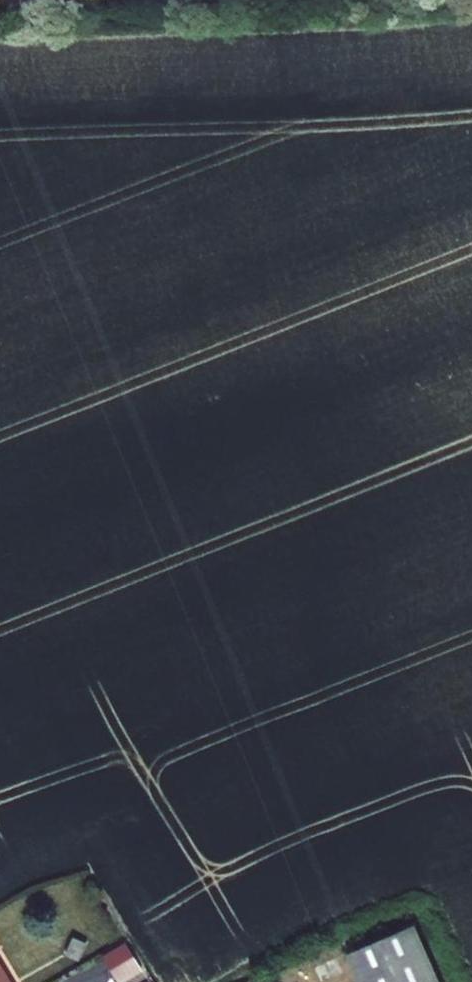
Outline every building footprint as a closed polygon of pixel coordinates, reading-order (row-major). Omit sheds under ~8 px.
[(402,940),(337,970),(342,981),(420,981),(402,940)] [(102,956),(115,981),(123,981),(141,973),(126,944),(102,956)]
